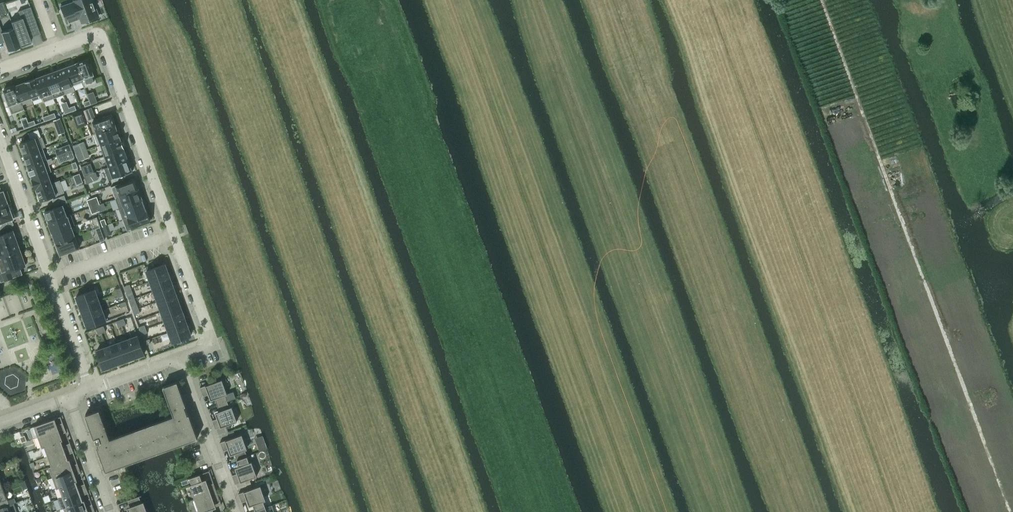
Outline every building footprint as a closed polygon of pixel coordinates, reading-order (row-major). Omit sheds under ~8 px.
[(98,18),(92,0),(75,0),(76,2),(60,8),(65,22),(81,17),(83,23),(98,18)] [(21,18),(11,22),(13,27),(20,46),(31,43),(29,38),(28,35),(39,31),(30,7),(18,11),(21,18)] [(2,38),(7,51),(10,50),(11,51),(17,49),(17,48),(20,46),(13,27),(1,32),(0,29),(0,39),(2,38)] [(91,63),(89,64),(88,59),(76,63),(84,87),(96,83),(92,70),(93,69),(91,63)] [(84,87),(76,63),(66,67),(74,91),(75,90),(73,86),(82,82),(84,87)] [(64,94),(74,91),(66,67),(56,71),(64,94)] [(54,98),(64,94),(56,71),(45,74),(54,98)] [(44,102),(54,98),(45,74),(35,78),(42,97),(44,102)] [(32,101),(42,97),(35,78),(25,82),(32,101)] [(22,104),(32,101),(25,82),(15,85),(24,109),(22,104)] [(12,113),(24,109),(15,85),(3,90),(5,94),(3,95),(6,101),(7,101),(12,113)] [(89,94),(88,94),(90,100),(91,104),(97,102),(93,92),(89,94)] [(92,107),(73,114),(78,127),(87,124),(91,135),(97,133),(115,126),(111,114),(96,120),(92,107)] [(115,126),(97,133),(101,144),(120,138),(115,126)] [(38,137),(40,136),(38,130),(29,133),(31,139),(20,144),(24,155),(43,148),(38,137)] [(120,138),(101,144),(106,156),(124,149),(120,138)] [(79,143),(73,146),(76,153),(82,151),(79,143)] [(69,144),(61,147),(63,154),(71,151),(69,144)] [(51,158),(47,160),(43,148),(24,155),(28,167),(51,158)] [(124,149),(106,156),(109,166),(128,160),(124,149)] [(71,151),(63,154),(65,160),(74,157),(71,151)] [(82,151),(76,153),(79,161),(85,159),(82,151)] [(51,163),(52,161),(51,158),(28,167),(32,178),(51,171),(48,164),(51,163)] [(109,166),(105,168),(109,180),(132,171),(128,160),(109,166)] [(88,164),(81,167),(84,175),(91,173),(88,164)] [(48,173),(51,171),(32,178),(32,179),(31,179),(33,185),(34,184),(36,189),(60,180),(52,183),(48,173)] [(90,174),(84,176),(87,184),(93,181),(90,174)] [(134,179),(111,187),(115,198),(138,190),(134,179)] [(40,201),(64,192),(60,180),(36,189),(40,201)] [(138,190),(115,198),(119,209),(142,200),(138,190)] [(64,195),(53,200),(55,206),(66,201),(64,195)] [(97,197),(91,199),(94,206),(97,205),(99,204),(97,197)] [(142,200),(119,209),(123,220),(146,211),(142,200)] [(63,204),(45,211),(49,223),(68,216),(63,204)] [(0,208),(0,229),(5,227),(3,222),(13,218),(8,205),(0,208)] [(146,211),(123,220),(127,230),(150,222),(146,211)] [(68,216),(49,223),(52,233),(53,233),(72,226),(75,225),(71,215),(68,216)] [(72,226),(53,233),(57,244),(75,237),(75,236),(72,226)] [(13,231),(13,230),(0,235),(0,256),(20,249),(19,248),(21,247),(19,240),(17,241),(13,231)] [(75,237),(57,244),(60,254),(79,247),(75,237)] [(22,256),(20,249),(0,256),(0,265),(3,273),(0,274),(0,280),(1,282),(17,276),(14,269),(26,265),(25,264),(27,263),(24,256),(22,256)] [(165,264),(146,271),(150,281),(168,275),(165,264)] [(168,275),(150,281),(154,291),(172,285),(168,275)] [(172,285),(154,291),(158,302),(176,295),(172,285)] [(94,290),(76,296),(80,307),(98,300),(94,290)] [(176,295),(158,302),(161,312),(179,305),(176,295)] [(98,300),(80,307),(84,317),(102,310),(98,300)] [(179,305),(161,312),(165,322),(183,315),(179,305)] [(102,310),(84,317),(88,327),(88,328),(106,321),(102,310)] [(183,315),(165,322),(169,332),(187,325),(183,315)] [(187,325),(169,332),(173,343),(191,336),(187,325)] [(138,336),(127,340),(134,357),(144,353),(138,336)] [(127,340),(117,344),(123,361),(134,357),(127,340)] [(117,344),(107,347),(113,365),(123,361),(117,344)] [(107,347),(96,351),(103,369),(113,365),(107,347)] [(200,387),(203,396),(209,394),(211,399),(215,398),(217,405),(227,401),(225,395),(227,394),(222,379),(200,387)] [(163,386),(174,416),(183,443),(198,438),(177,381),(163,386)] [(218,418),(212,420),(215,429),(237,421),(232,406),(230,407),(227,401),(217,405),(219,411),(216,412),(218,418)] [(99,409),(85,415),(106,471),(120,466),(183,443),(174,416),(110,439),(99,409)] [(31,428),(35,438),(38,436),(65,427),(63,422),(56,425),(54,419),(35,426),(31,428)] [(38,436),(35,438),(38,437),(42,447),(61,440),(59,434),(66,431),(65,427),(38,436)] [(220,442),(223,451),(229,449),(231,454),(234,453),(237,460),(247,456),(245,449),(247,448),(242,434),(220,442)] [(45,447),(48,456),(72,447),(70,442),(63,445),(61,440),(42,447),(42,448),(45,447)] [(48,456),(52,466),(69,460),(67,454),(74,452),(72,447),(48,456)] [(237,473),(232,475),(235,484),(257,476),(251,461),(250,462),(247,456),(237,460),(239,466),(235,467),(237,473)] [(49,467),(53,477),(72,470),(79,468),(78,463),(71,465),(69,460),(52,466),(49,467)] [(59,486),(59,487),(76,480),(74,475),(81,472),(79,468),(72,470),(53,477),(56,487),(59,486)] [(190,485),(195,499),(217,491),(214,482),(208,485),(206,479),(202,480),(200,474),(190,478),(192,484),(190,485)] [(59,487),(63,497),(80,491),(87,488),(85,483),(78,486),(76,480),(59,487)] [(248,490),(238,493),(242,502),(247,500),(249,505),(253,504),(255,511),(266,507),(263,500),(265,500),(260,485),(258,486),(248,490)] [(0,489),(0,508),(9,504),(3,487),(0,489)] [(63,506),(64,508),(84,501),(82,495),(89,493),(87,488),(80,491),(63,497),(66,505),(63,506)] [(202,511),(214,511),(212,508),(216,507),(214,501),(220,499),(217,491),(195,499),(200,511),(202,511)] [(143,501),(142,502),(139,496),(129,500),(131,506),(127,507),(129,511),(147,511),(143,501)] [(66,511),(85,511),(94,508),(92,504),(86,506),(84,501),(64,508),(66,511)] [(14,503),(9,504),(0,508),(0,511),(17,511),(14,503)]
